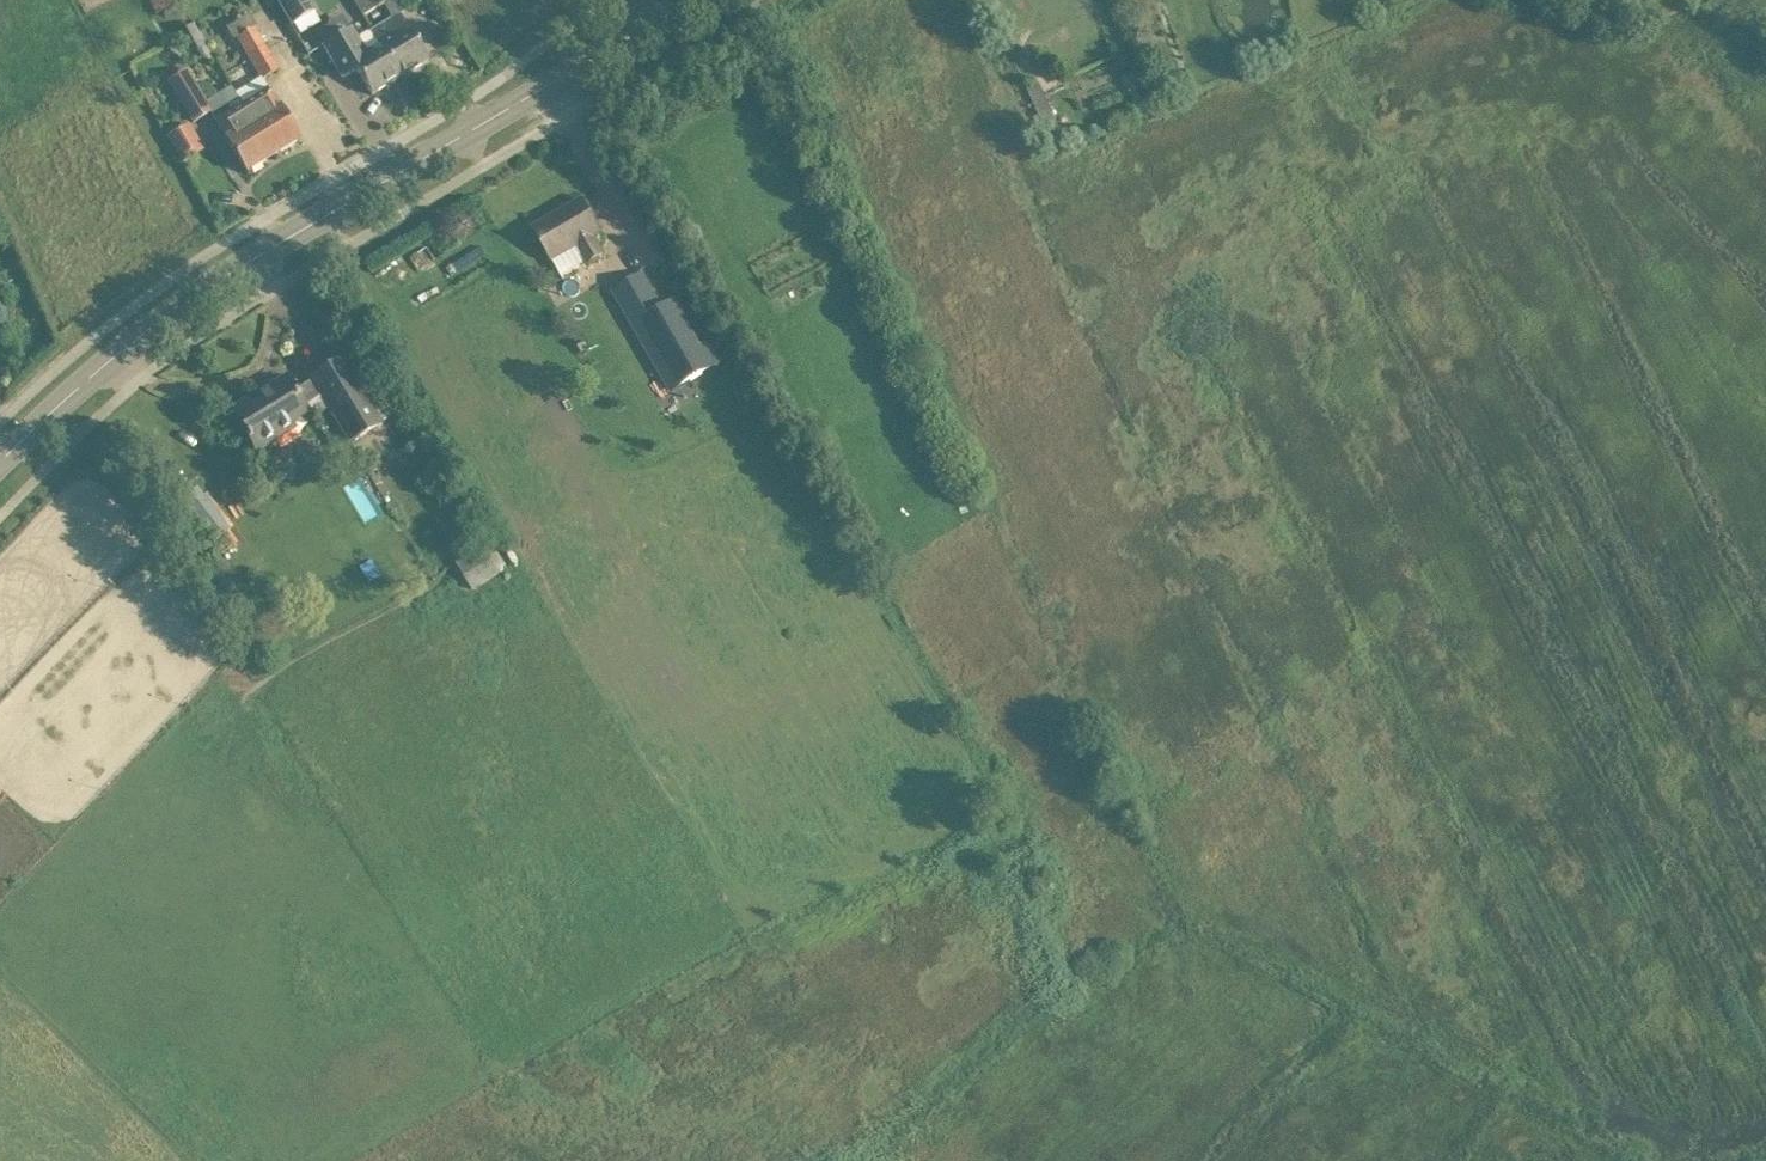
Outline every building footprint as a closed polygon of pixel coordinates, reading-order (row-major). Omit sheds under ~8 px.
[(150,1),(156,14),(174,6),(172,0),(153,0),(150,1)] [(310,0),(278,0),(293,26),(317,11),(310,0)] [(389,0),(353,0),(363,16),(389,0)] [(372,30),(400,77),(428,60),(400,13),(372,30)] [(192,51),(206,44),(207,44),(197,23),(181,30),(192,51)] [(372,30),(359,39),(351,27),(349,29),(324,45),(323,45),(330,58),(343,78),(357,70),(372,95),(400,77),(372,30)] [(254,29),(238,38),(261,76),(261,77),(263,80),(279,70),(264,45),(268,43),(262,32),(258,34),(254,29)] [(1158,48),(1143,52),(1146,63),(1161,59),(1158,48)] [(221,94),(206,103),(187,72),(170,82),(182,101),(194,122),(211,112),(248,173),(274,157),(242,104),(238,98),(235,93),(231,87),(221,94)] [(268,88),(242,104),(274,157),(301,140),(288,120),(280,106),(279,106),(268,88)] [(185,160),(205,149),(191,122),(167,135),(178,155),(181,153),(185,160)] [(603,254),(593,236),(600,232),(583,201),(535,229),(543,243),(541,244),(543,246),(544,245),(553,259),(578,244),(589,263),(603,254)] [(642,275),(615,291),(635,325),(641,322),(667,368),(662,371),(673,390),(718,364),(706,344),(700,348),(674,303),(662,310),(642,275)] [(313,380),(321,394),(351,443),(382,424),(358,385),(342,359),(311,378),(313,380)] [(303,405),(321,394),(313,380),(294,391),(287,379),(234,411),(248,434),(246,435),(249,440),(251,439),(257,449),(276,437),(273,432),(307,412),(303,405)] [(197,487),(181,499),(213,541),(229,529),(197,487)] [(405,515),(396,501),(389,505),(398,520),(405,515)] [(472,590),(499,574),(488,556),(461,572),(472,590)]
